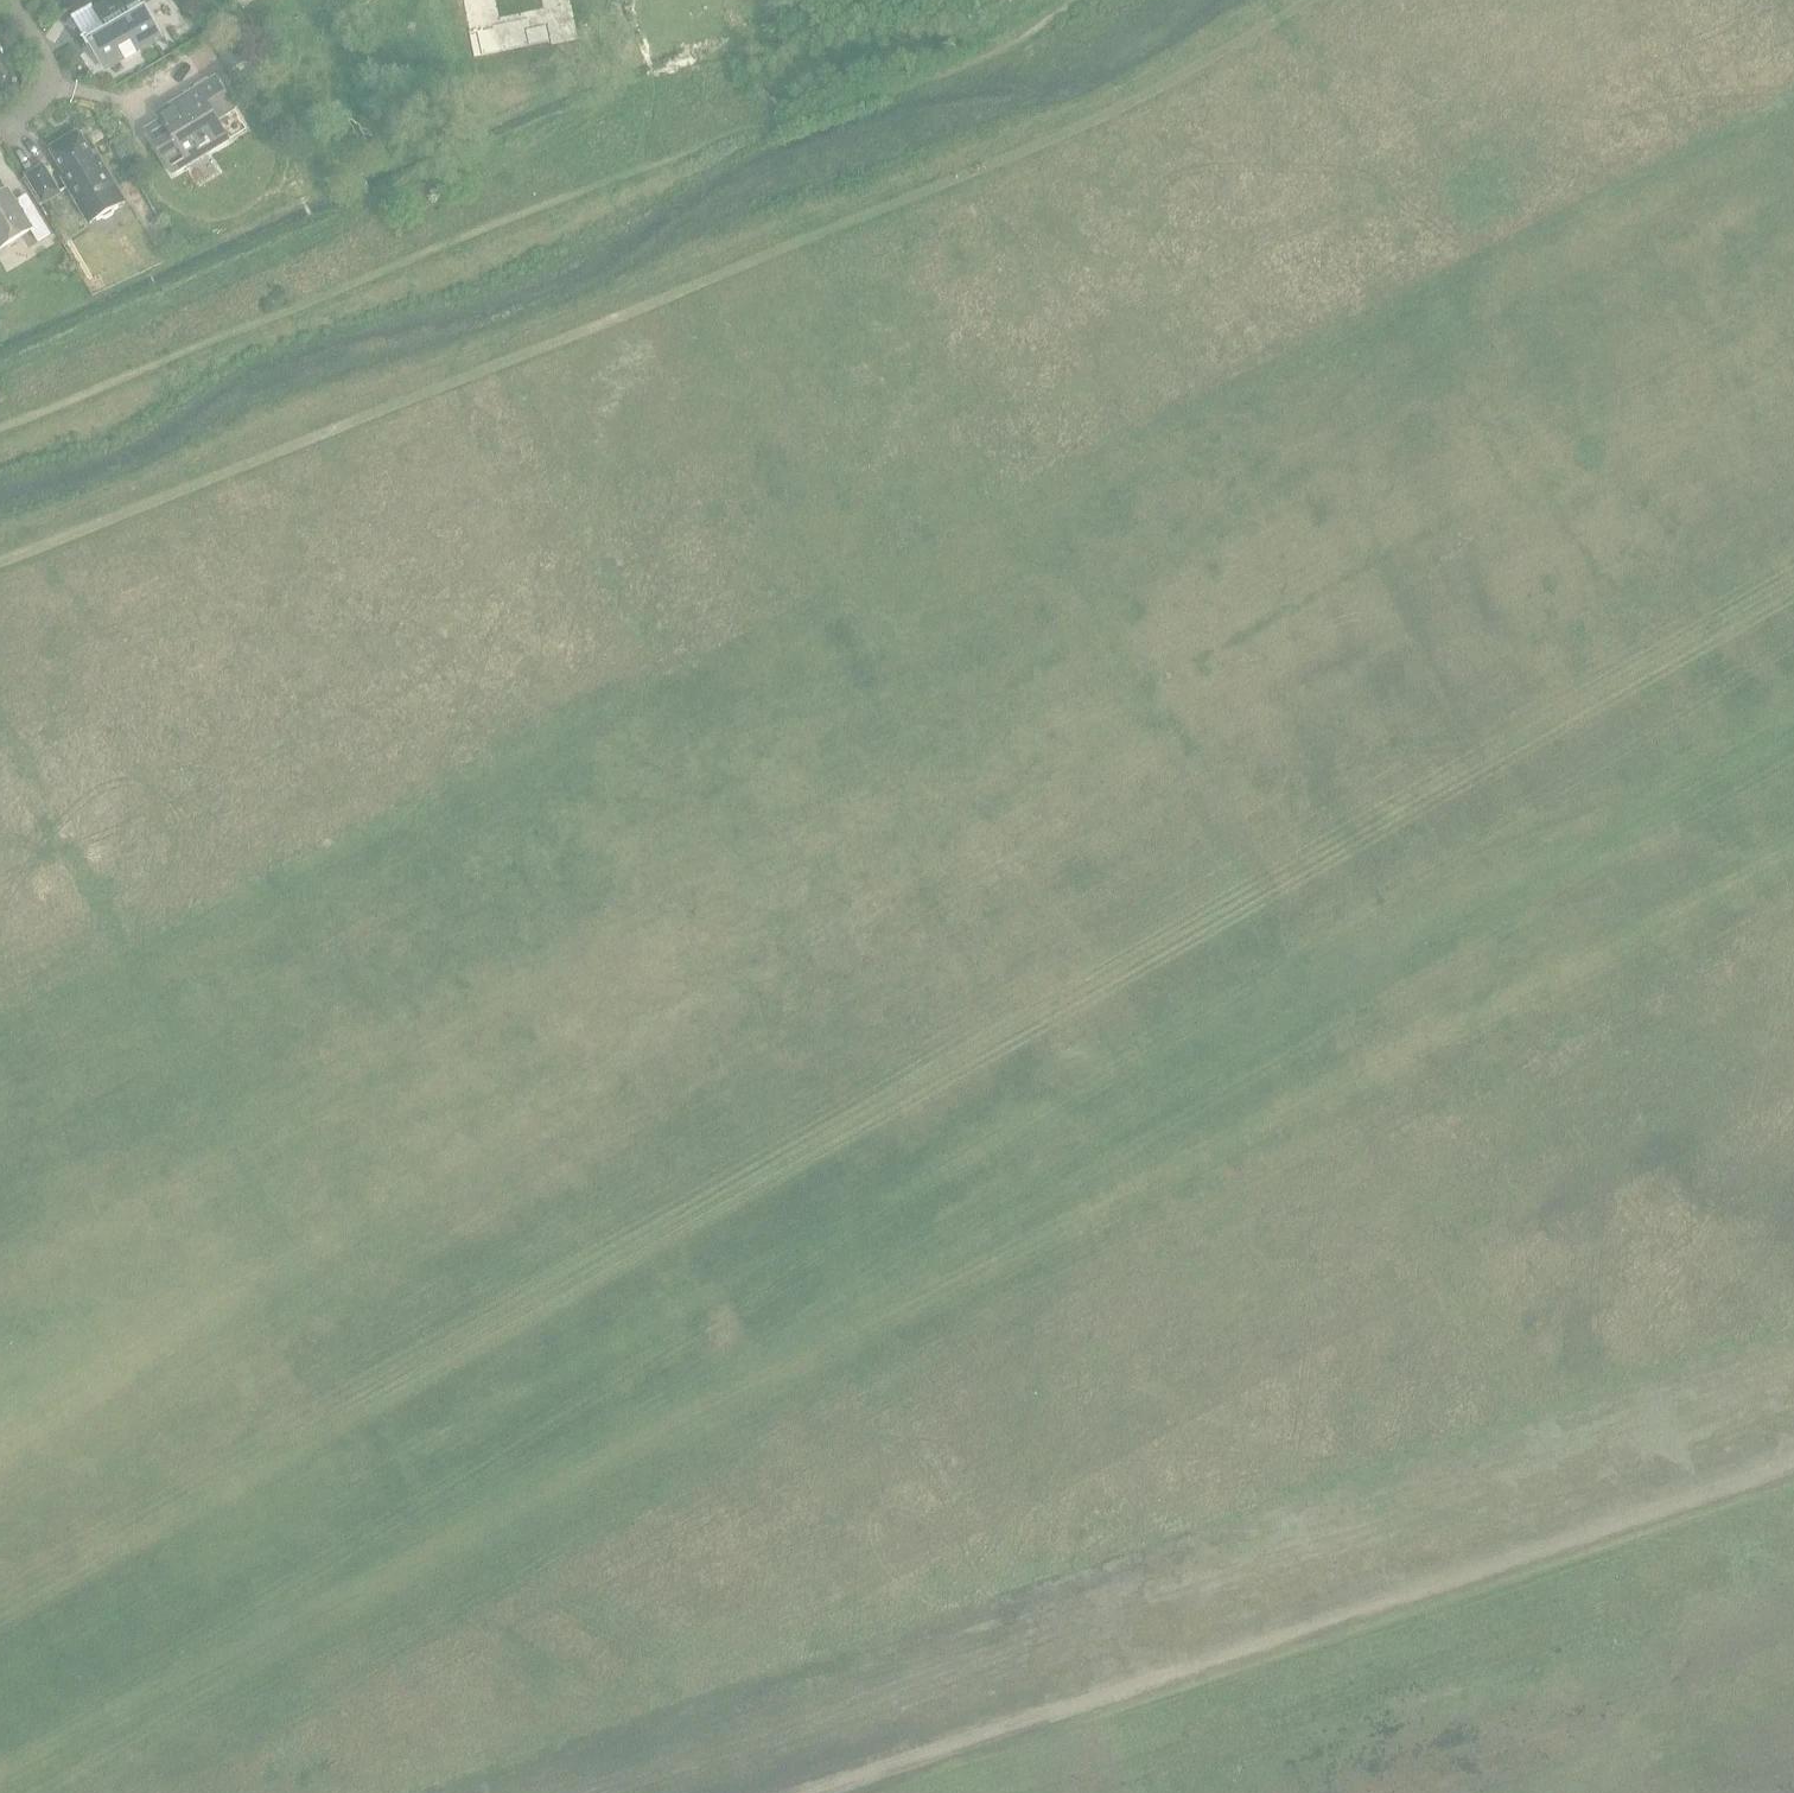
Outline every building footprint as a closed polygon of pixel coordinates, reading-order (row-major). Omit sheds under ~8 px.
[(89,56),(105,77),(165,42),(145,13),(153,7),(149,0),(115,0),(92,13),(100,32),(81,42),(89,56)] [(466,40),(476,38),(481,67),(528,55),(524,38),(547,32),(550,51),(575,45),(568,0),(540,0),(540,1),(492,10),(490,0),(460,0),(466,40)] [(143,129),(171,175),(228,141),(216,121),(233,110),(214,78),(157,113),(160,119),(143,129)] [(77,133),(75,135),(74,133),(51,146),(52,148),(50,149),(65,175),(61,177),(89,224),(124,204),(96,157),(92,159),(77,133)] [(27,176),(42,203),(58,194),(42,167),(27,176)] [(21,215),(6,190),(0,193),(0,249),(30,231),(37,242),(49,234),(33,207),(21,215)]
